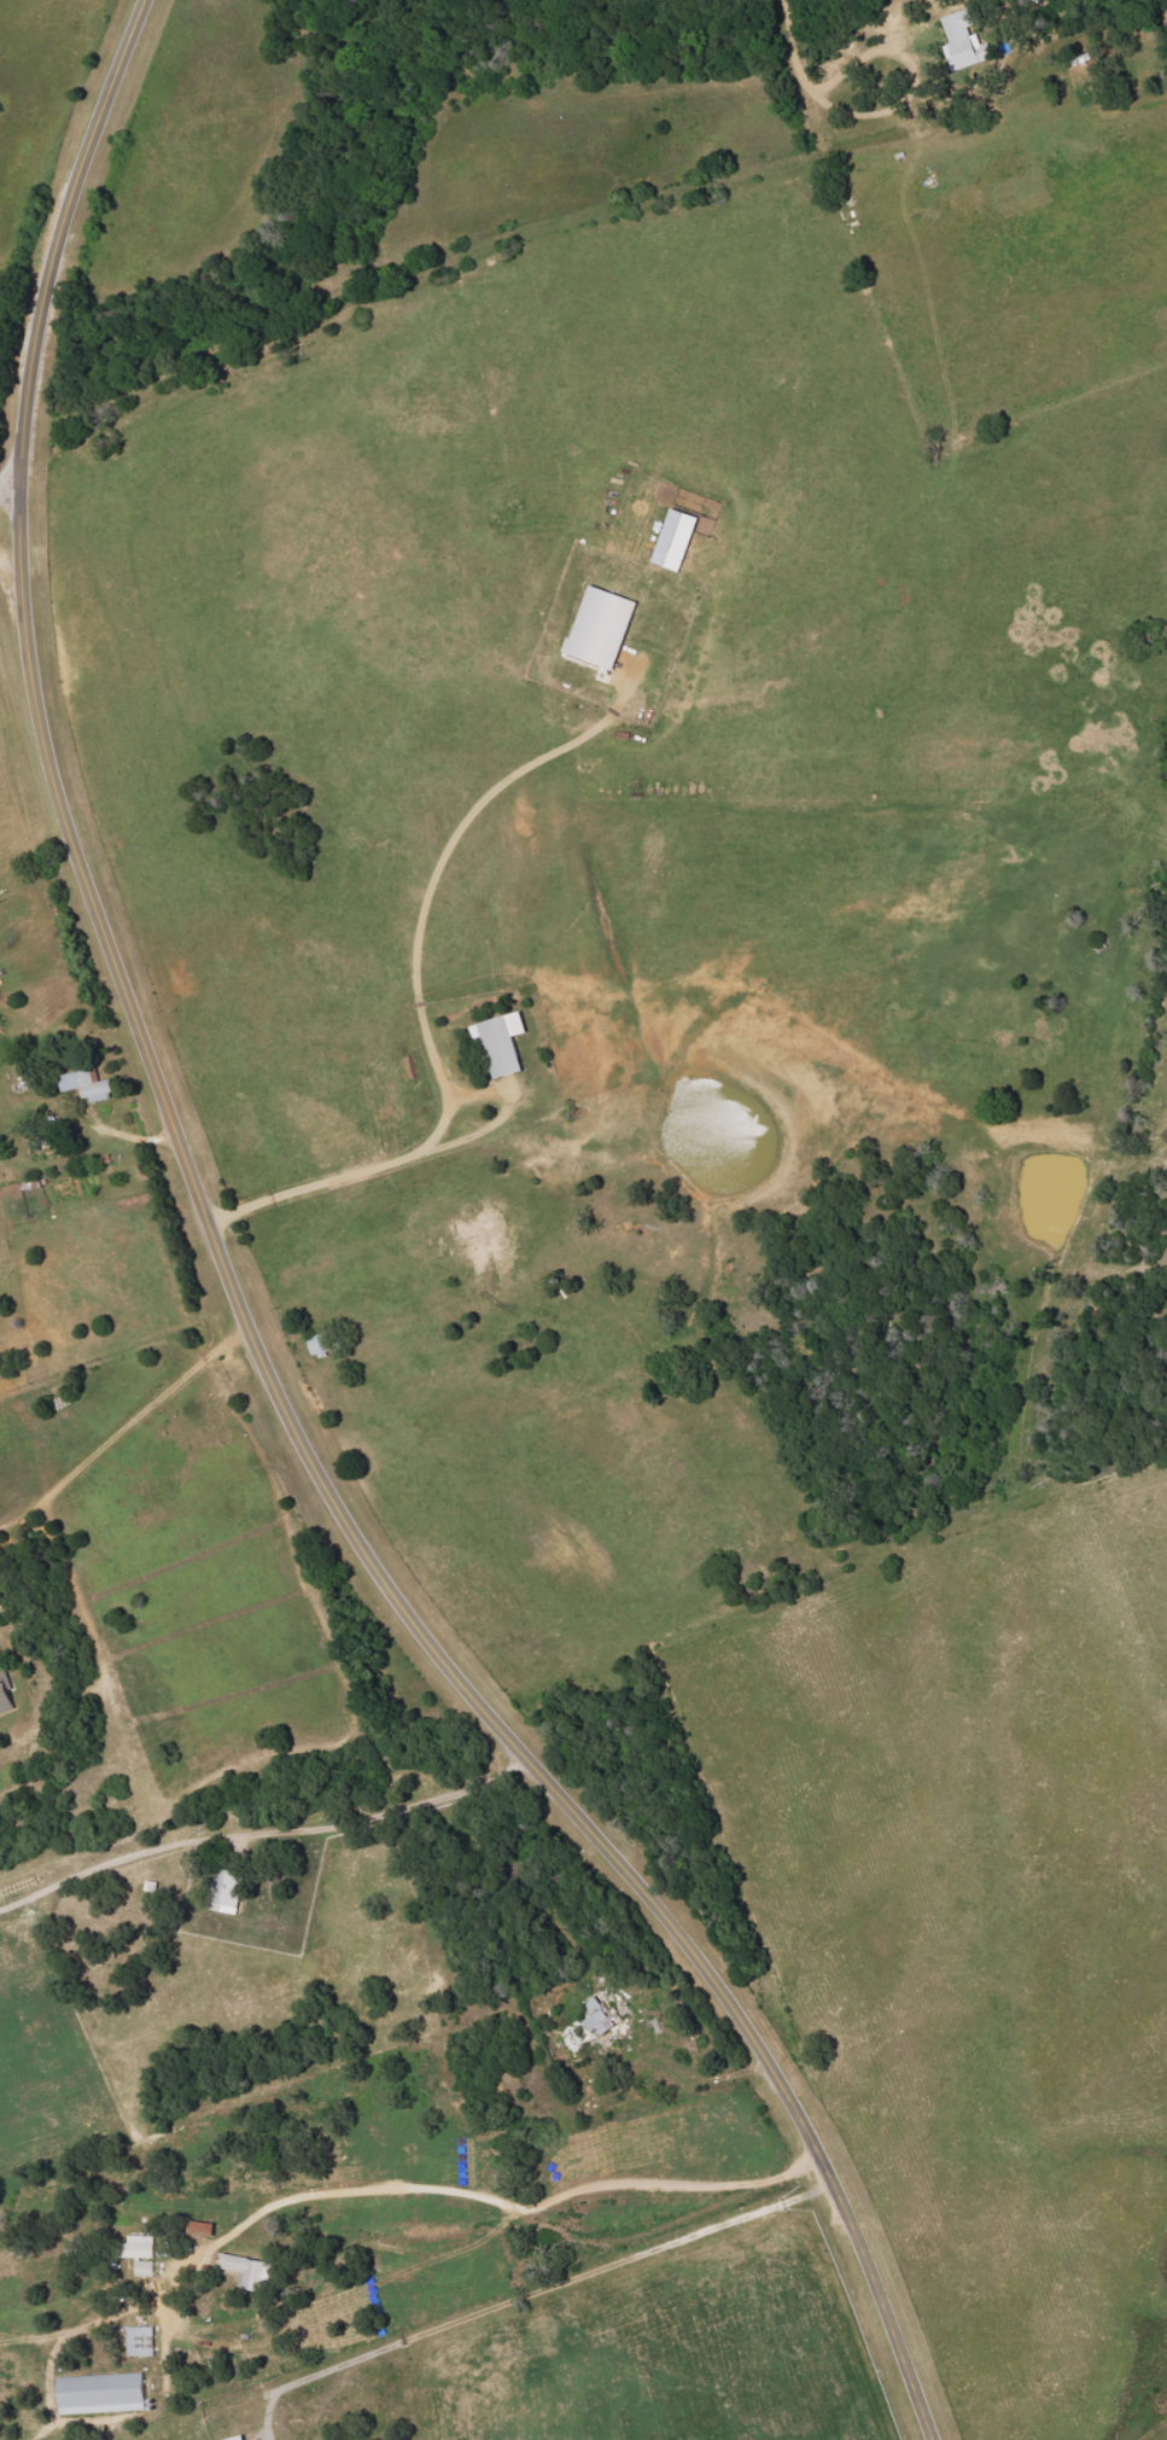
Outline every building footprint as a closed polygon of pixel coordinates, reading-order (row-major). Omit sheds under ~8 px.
[(996,59),(991,43),(980,47),(974,26),(979,25),(973,9),(944,18),(953,45),(945,47),(954,73),(996,59)] [(657,563),(685,572),(703,517),(674,508),(657,563)] [(641,601),(592,586),(570,655),(619,671),(641,601)] [(527,1071),(518,1035),(530,1032),(525,1011),(472,1025),(475,1040),(487,1037),(498,1079),(527,1071)] [(63,1073),(65,1091),(86,1088),(88,1100),(118,1097),(116,1079),(97,1082),(95,1070),(63,1073)] [(331,1355),(329,1334),(312,1336),(315,1358),(331,1355)] [(6,1668),(0,1670),(0,1716),(18,1710),(6,1668)] [(596,2018),(589,2022),(600,2040),(619,2028),(600,1997),(588,2004),(596,2018)] [(121,2259),(137,2259),(137,2278),(157,2277),(156,2236),(131,2236),(131,2244),(120,2244),(121,2259)] [(245,2274),(243,2290),(264,2293),(269,2262),(223,2255),(221,2270),(245,2274)] [(155,2327),(128,2328),(129,2357),(156,2357),(155,2327)] [(60,2377),(61,2416),(80,2415),(79,2407),(128,2405),(128,2411),(148,2410),(146,2375),(60,2377)]
